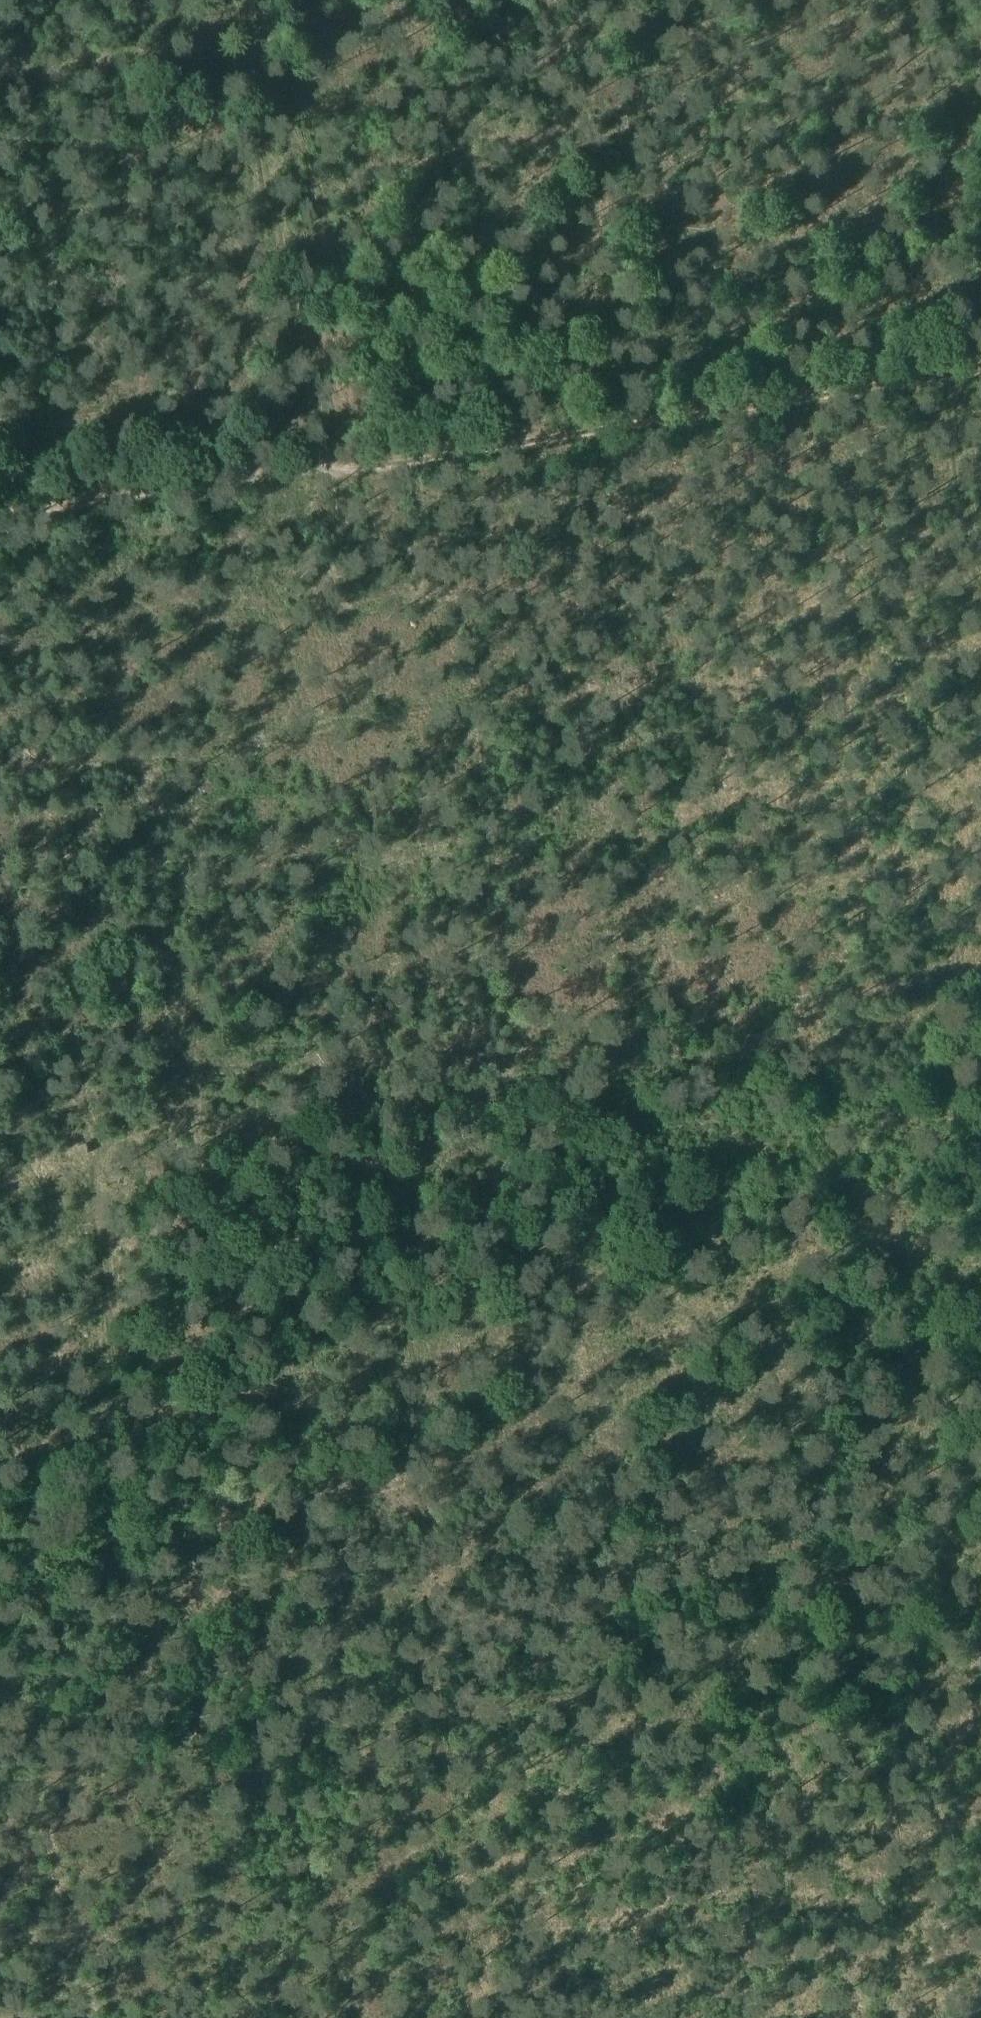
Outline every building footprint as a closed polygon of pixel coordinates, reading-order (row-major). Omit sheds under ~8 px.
[(125,982),(110,985),(113,999),(128,996),(125,982)]
